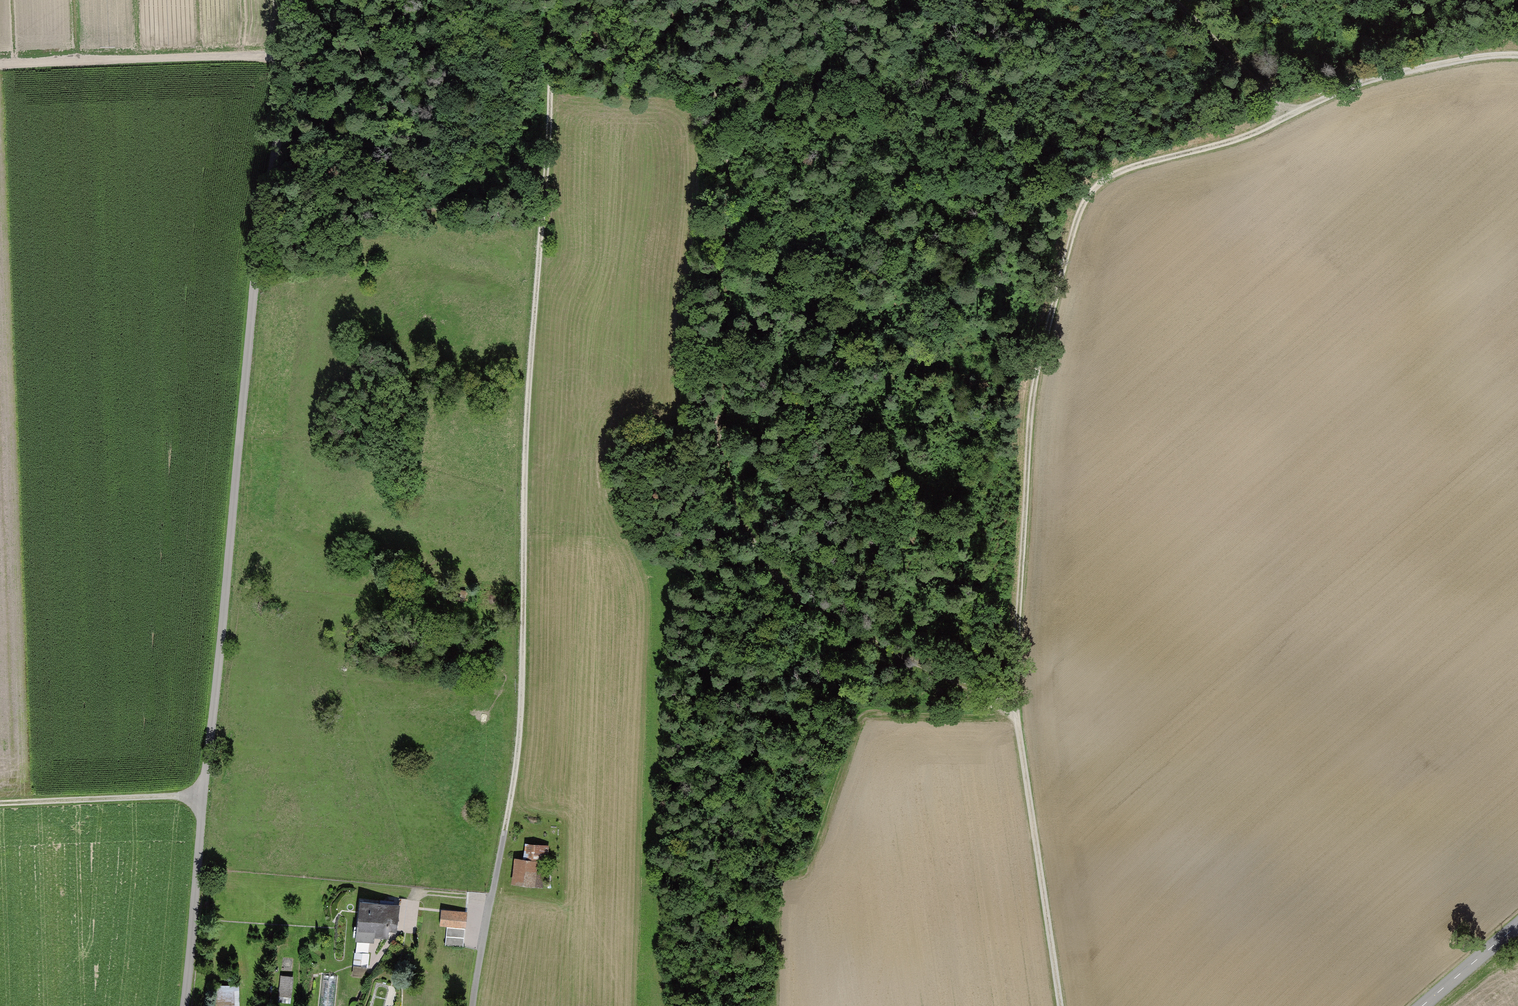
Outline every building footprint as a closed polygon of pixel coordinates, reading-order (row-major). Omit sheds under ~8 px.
[(465,592),(453,589),(451,597),(463,600),(465,592)] [(545,862),(515,858),(512,883),(542,887),(545,862)] [(401,903),(361,900),(358,929),(376,930),(376,937),(388,938),(389,931),(398,932),(401,903)] [(467,912),(441,909),(439,926),(466,928),(467,912)] [(355,963),(369,965),(371,951),(357,949),(355,963)] [(320,1005),(335,1005),(337,974),(323,973),(320,1005)] [(293,975),(279,974),(278,995),(291,996),(293,975)]
